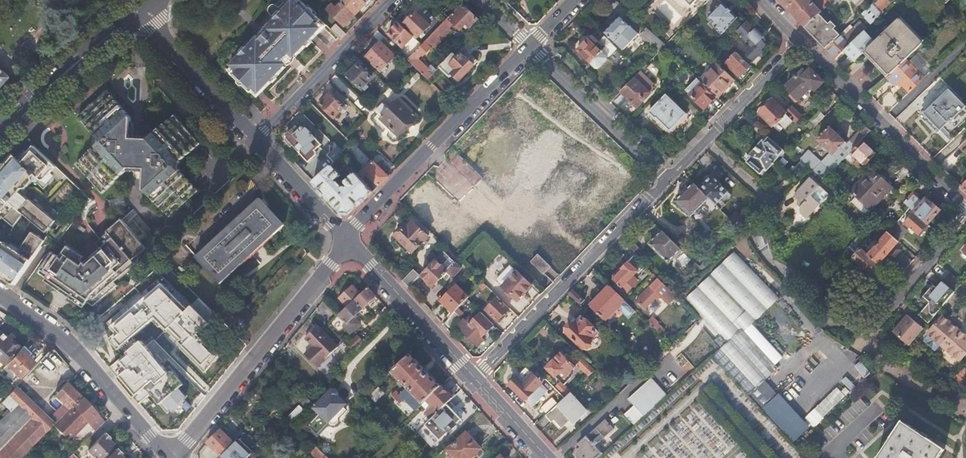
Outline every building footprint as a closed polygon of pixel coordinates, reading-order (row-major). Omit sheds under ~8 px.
[(255,44),(252,41),(246,48),(248,50),(242,56),(239,54),(233,61),(236,63),(227,72),(255,99),(327,24),(322,19),(302,0),(296,0),(290,7),(286,3),(280,9),(278,7),(277,6),(274,5),(272,5),(270,5),(269,6),(268,8),(268,10),(268,12),(269,14),(274,18),(268,24),(271,27),(255,44)] [(343,1),(356,14),(365,5),(366,7),(373,1),(372,0),(341,0),(343,1)] [(433,4),(447,18),(448,17),(454,11),(459,6),(453,0),(437,0),(433,4)] [(716,26),(714,29),(721,35),(737,18),(720,0),(710,0),(710,1),(708,3),(700,11),(716,26)] [(812,3),(810,0),(778,0),(804,28),(819,14),(834,0),(815,0),(812,3)] [(861,14),(868,21),(864,25),(860,21),(852,29),(850,26),(839,35),(825,49),(835,60),(843,51),(862,33),(884,13),(881,10),(890,2),(889,1),(890,0),(876,0),(861,14)] [(329,9),(345,25),(356,14),(343,1),(337,7),(334,4),(329,9)] [(662,1),(656,9),(670,20),(676,12),(662,1)] [(456,13),(450,19),(448,17),(447,18),(444,21),(442,23),(448,29),(453,24),(460,31),(466,24),(470,28),(478,20),(470,12),(471,10),(467,5),(465,6),(464,5),(463,5),(461,4),(459,6),(454,11),(456,13)] [(429,26),(416,12),(405,23),(419,36),(429,26)] [(804,28),(825,49),(839,35),(833,29),(836,27),(831,21),(828,24),(819,14),(804,28)] [(898,19),(922,44),(925,41),(901,16),(898,19)] [(604,33),(622,50),(628,45),(621,37),(631,27),(620,17),(604,33)] [(898,19),(866,50),(890,74),(905,60),(913,52),(922,44),(898,19)] [(737,31),(751,44),(740,56),(749,65),(763,51),(761,50),(765,45),(764,42),(766,40),(762,37),(763,35),(756,28),(754,29),(747,22),(737,31)] [(394,39),(390,43),(396,49),(399,52),(411,40),(415,45),(418,42),(399,23),(388,33),(394,39)] [(442,23),(426,40),(432,45),(434,48),(450,31),(451,31),(448,29),(442,23)] [(332,29),(342,38),(346,34),(337,24),(332,29)] [(639,35),(658,53),(664,47),(666,46),(646,28),(639,35)] [(862,33),(843,51),(853,62),(863,52),(866,50),(859,43),(866,37),(862,33)] [(385,38),(366,57),(380,71),(395,56),(393,53),(396,49),(390,43),(385,38)] [(577,51),(595,68),(597,69),(606,60),(606,58),(600,53),(603,49),(592,38),(589,38),(577,51)] [(421,45),(407,60),(416,69),(428,81),(431,77),(428,73),(430,70),(419,59),(432,45),(426,40),(421,45)] [(863,52),(887,77),(890,74),(866,50),(863,52)] [(905,60),(923,78),(924,79),(932,71),(913,52),(905,60)] [(726,63),(740,77),(750,66),(749,65),(740,56),(736,53),(726,63)] [(352,70),(347,75),(361,89),(362,89),(364,90),(368,87),(366,84),(375,74),(354,54),(349,59),(356,66),(352,71),(352,70)] [(440,68),(450,79),(452,76),(459,82),(474,67),(473,66),(477,62),(471,56),(467,59),(466,58),(465,59),(461,56),(458,59),(453,54),(440,68)] [(890,74),(887,77),(895,86),(899,82),(909,92),(923,78),(905,60),(890,74)] [(855,62),(847,69),(851,75),(859,68),(855,62)] [(717,63),(700,81),(715,96),(717,98),(734,80),(717,63)] [(11,75),(0,66),(0,87),(11,75)] [(788,85),(791,88),(789,90),(793,94),(791,95),(796,102),(812,88),(815,91),(824,82),(811,69),(807,74),(804,71),(788,85)] [(634,78),(621,92),(636,107),(649,93),(634,78)] [(689,94),(704,108),(715,96),(700,81),(697,79),(690,86),(693,90),(689,94)] [(944,80),(927,97),(942,113),(959,96),(944,80)] [(613,86),(603,96),(610,103),(621,92),(613,86)] [(105,91),(76,117),(94,136),(94,146),(75,164),(101,192),(127,169),(144,170),(144,180),(147,181),(147,191),(170,215),(198,189),(179,170),(180,160),(200,142),(173,114),(149,137),(130,137),(130,126),(127,126),(127,115),(105,91)] [(320,104),(334,118),(344,108),(343,106),(343,105),(343,104),(346,100),(337,91),(332,96),(329,93),(325,97),(326,99),(320,104)] [(876,102),(888,113),(899,103),(888,91),(876,102)] [(685,112),(666,92),(648,110),(655,116),(656,115),(669,128),(685,112)] [(760,112),(774,127),(779,122),(785,128),(792,121),(794,123),(802,116),(793,107),(787,112),(774,99),(760,112)] [(385,102),(376,111),(381,117),(391,108),(385,102)] [(400,102),(383,119),(383,122),(396,135),(400,135),(416,119),(416,116),(402,102),(400,102)] [(911,104),(896,118),(901,124),(916,110),(911,104)] [(817,111),(807,121),(813,127),(823,117),(817,111)] [(808,152),(800,160),(809,169),(823,182),(861,142),(861,141),(871,131),(865,125),(847,144),(829,127),(817,140),(831,154),(821,164),(808,152)] [(293,146),(308,163),(316,155),(317,154),(316,153),(316,152),(315,150),(321,144),(307,129),(305,130),(304,129),(303,128),(301,129),(299,129),(297,126),(286,136),(286,138),(288,140),(285,142),(291,148),(293,146)] [(762,139),(748,155),(750,157),(747,161),(761,173),(765,169),(766,171),(781,154),(780,153),(784,149),(769,136),(764,141),(762,139)] [(851,153),(858,160),(854,165),(861,171),(876,155),(861,142),(851,153)] [(348,150),(362,167),(370,160),(356,144),(348,150)] [(0,166),(0,198),(21,215),(42,233),(52,221),(17,192),(32,175),(40,181),(54,167),(32,146),(18,161),(11,154),(0,166)] [(436,179),(483,223),(505,200),(458,156),(436,179)] [(341,214),(348,215),(373,193),(357,175),(341,157),(312,182),(341,214)] [(362,170),(379,186),(388,178),(383,173),(377,167),(372,163),(367,168),(365,166),(362,170)] [(380,164),(377,167),(383,173),(387,170),(380,164)] [(357,175),(373,193),(379,186),(362,170),(357,175)] [(872,170),(853,191),(873,209),(892,187),(872,170)] [(705,186),(701,190),(714,203),(721,209),(726,204),(722,199),(729,192),(712,176),(711,178),(710,177),(707,177),(704,179),(705,182),(705,183),(704,185),(705,186)] [(809,178),(793,196),(793,198),(797,202),(796,203),(796,207),(800,210),(800,215),(805,219),(818,205),(817,203),(812,199),(812,195),(819,187),(809,178)] [(830,188),(837,195),(842,190),(835,183),(830,188)] [(677,202),(695,221),(714,203),(701,190),(694,184),(677,202)] [(910,208),(914,211),(928,224),(939,211),(920,194),(909,207),(910,208)] [(13,227),(21,215),(0,198),(0,217),(13,227)] [(261,203),(199,260),(220,283),(282,226),(261,203)] [(904,222),(918,235),(928,224),(914,211),(904,222)] [(730,218),(745,233),(749,236),(754,230),(737,212),(730,218)] [(86,302),(91,306),(116,285),(113,282),(135,263),(132,260),(146,248),(120,217),(106,229),(107,231),(95,241),(100,247),(85,260),(81,258),(82,256),(66,245),(59,256),(51,251),(38,272),(45,277),(43,280),(82,307),(86,302)] [(885,236),(869,254),(862,248),(853,258),(860,264),(889,289),(891,286),(876,273),(881,266),(879,264),(898,242),(888,233),(873,220),(867,227),(873,233),(877,229),(885,236)] [(898,222),(888,233),(898,242),(908,231),(898,222)] [(412,253),(428,237),(414,223),(406,230),(404,228),(395,236),(412,253)] [(650,245),(669,262),(682,249),(662,231),(650,245)] [(13,285),(42,241),(30,232),(17,251),(3,242),(1,245),(0,246),(0,276),(13,285)] [(621,241),(634,254),(640,248),(627,235),(621,241)] [(859,236),(850,246),(856,251),(865,241),(859,236)] [(429,250),(423,257),(430,264),(437,257),(429,250)] [(777,298),(733,251),(684,297),(727,342),(715,353),(750,391),(775,368),(742,331),(777,298)] [(430,264),(420,275),(432,287),(447,271),(454,278),(461,270),(442,252),(437,257),(430,264)] [(537,254),(530,261),(535,266),(543,273),(550,266),(537,254)] [(902,254),(886,271),(897,280),(912,262),(902,254)] [(636,256),(623,269),(624,270),(614,280),(623,288),(628,292),(638,283),(633,278),(639,272),(640,273),(647,267),(636,256)] [(842,256),(834,264),(839,268),(846,260),(842,256)] [(523,269),(538,283),(546,275),(543,273),(535,266),(533,268),(528,264),(523,269)] [(496,279),(503,286),(516,272),(509,266),(496,279)] [(825,271),(820,266),(816,270),(822,275),(825,271)] [(412,270),(402,281),(408,288),(419,276),(412,270)] [(510,293),(517,300),(531,286),(516,272),(503,286),(508,290),(510,293)] [(946,283),(957,292),(963,283),(951,273),(944,282),(946,283)] [(655,283),(647,290),(657,300),(661,297),(668,304),(677,296),(657,276),(652,280),(655,283)] [(207,361),(211,365),(219,355),(198,334),(209,323),(205,319),(212,312),(198,299),(191,306),(176,290),(172,294),(157,279),(106,323),(115,334),(108,340),(117,350),(125,343),(130,349),(137,343),(132,337),(155,318),(167,330),(172,335),(169,337),(200,367),(207,361)] [(925,297),(931,302),(921,315),(931,323),(957,292),(946,283),(944,282),(939,288),(935,285),(934,285),(924,297),(925,297)] [(455,284),(440,301),(453,313),(455,312),(467,298),(468,297),(455,284)] [(610,285),(591,305),(607,320),(626,300),(610,285)] [(352,286),(338,299),(346,308),(354,300),(360,295),(352,286)] [(360,295),(354,300),(362,309),(376,297),(367,288),(360,295)] [(575,288),(569,295),(579,306),(586,299),(575,288)] [(468,297),(467,298),(471,302),(476,297),(472,293),(468,297)] [(497,298),(485,309),(497,321),(508,309),(497,298)] [(346,308),(339,315),(347,324),(362,309),(354,300),(346,308)] [(453,313),(444,323),(450,328),(460,317),(455,312),(453,313)] [(497,327),(481,312),(474,319),(468,325),(480,338),(481,337),(488,330),(491,333),(497,327)] [(894,345),(905,354),(931,323),(921,315),(920,314),(894,345)] [(955,314),(945,319),(943,317),(929,334),(961,361),(965,355),(965,323),(955,314)] [(468,325),(474,319),(472,317),(468,321),(465,319),(463,320),(468,325)] [(597,333),(582,318),(569,332),(583,347),(597,333)] [(468,325),(463,320),(457,326),(462,331),(468,325)] [(480,338),(468,325),(462,331),(475,343),(480,338)] [(316,368),(337,348),(317,326),(304,338),(313,347),(305,355),(316,368)] [(0,332),(0,359),(4,362),(19,346),(8,336),(7,337),(1,331),(0,332)] [(186,396),(179,389),(183,385),(171,371),(168,374),(140,342),(118,360),(125,368),(115,376),(139,404),(150,394),(167,413),(170,410),(172,412),(186,396)] [(22,346),(3,366),(5,368),(8,365),(11,368),(10,370),(12,372),(13,370),(19,376),(34,361),(28,355),(29,353),(22,346)] [(68,364),(53,346),(45,355),(60,372),(68,364)] [(577,364),(583,359),(574,350),(568,356),(568,355),(565,358),(561,354),(546,368),(560,382),(554,387),(565,398),(570,392),(563,386),(570,380),(571,378),(569,377),(567,375),(574,368),(576,370),(580,367),(577,364)] [(410,355),(392,372),(409,389),(400,397),(396,393),(392,397),(401,406),(409,399),(415,405),(412,406),(416,411),(421,405),(427,400),(440,387),(410,355)] [(630,355),(624,360),(635,370),(640,365),(630,355)] [(588,376),(594,370),(583,359),(577,364),(580,367),(588,376)] [(864,378),(872,374),(864,360),(856,364),(864,378)] [(527,368),(510,384),(526,401),(526,400),(528,398),(540,387),(542,385),(543,384),(527,368)] [(952,379),(964,389),(965,387),(965,372),(962,368),(952,379)] [(848,377),(806,417),(814,426),(856,386),(848,377)] [(651,378),(628,399),(634,406),(624,414),(634,426),(667,396),(651,378)] [(0,402),(0,405),(3,408),(6,406),(9,409),(0,419),(0,457),(20,457),(29,448),(54,422),(55,421),(50,416),(20,388),(25,382),(22,379),(0,402)] [(69,407),(73,402),(81,395),(67,380),(54,393),(63,402),(69,407)] [(528,398),(526,400),(532,407),(535,406),(547,394),(548,392),(542,385),(540,387),(528,398)] [(787,398),(798,391),(794,386),(784,393),(787,398)] [(377,387),(367,397),(374,404),(384,394),(377,387)] [(425,413),(431,419),(447,404),(452,399),(447,394),(440,387),(427,400),(432,406),(427,411),(425,413)] [(330,389),(311,408),(327,423),(342,407),(332,397),(335,394),(330,389)] [(564,398),(546,415),(552,422),(554,420),(562,428),(570,420),(577,414),(580,418),(586,412),(569,394),(564,398)] [(761,409),(792,443),(808,428),(778,394),(761,409)] [(55,421),(54,422),(70,439),(83,426),(82,425),(97,413),(83,397),(75,404),(73,402),(69,407),(55,421)] [(546,412),(557,402),(552,398),(542,407),(546,412)] [(427,400),(421,405),(427,411),(432,406),(427,400)] [(63,402),(50,416),(55,421),(69,407),(63,402)] [(431,419),(425,425),(439,440),(461,419),(466,415),(460,409),(458,410),(455,407),(452,410),(447,404),(431,419)] [(299,406),(287,419),(292,424),(303,411),(299,406)] [(577,414),(570,420),(574,424),(580,418),(577,414)] [(576,447),(579,450),(577,452),(577,453),(577,455),(579,457),(597,457),(601,454),(595,447),(614,429),(605,420),(576,447)] [(902,421),(879,457),(939,457),(945,449),(902,421)] [(219,430),(206,442),(215,451),(217,449),(222,453),(232,443),(219,430)] [(67,457),(100,457),(114,443),(109,439),(111,437),(105,431),(94,442),(88,436),(67,457)] [(250,437),(245,433),(239,439),(243,443),(250,437)] [(447,449),(454,457),(473,457),(475,456),(474,454),(480,449),(466,433),(447,449)] [(253,453),(243,443),(239,439),(220,457),(248,457),(253,453)] [(323,443),(317,449),(325,456),(330,451),(329,448),(331,447),(327,443),(326,443),(323,443)] [(120,454),(122,452),(116,446),(105,457),(124,457),(120,454)] [(316,457),(327,457),(325,456),(317,449),(314,446),(309,451),(316,457)]
